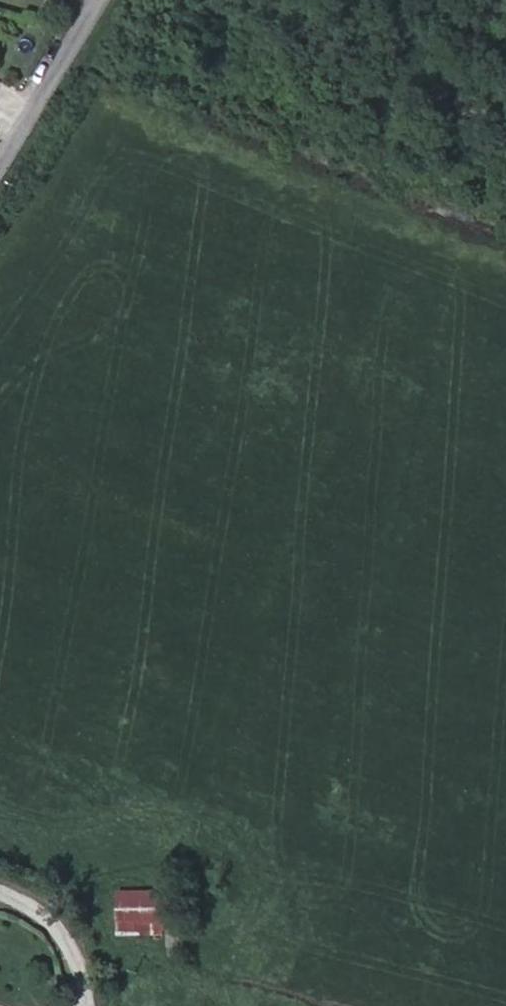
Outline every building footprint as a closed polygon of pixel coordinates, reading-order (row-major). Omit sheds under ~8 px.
[(167,890),(117,890),(116,936),(167,937),(167,890)]
